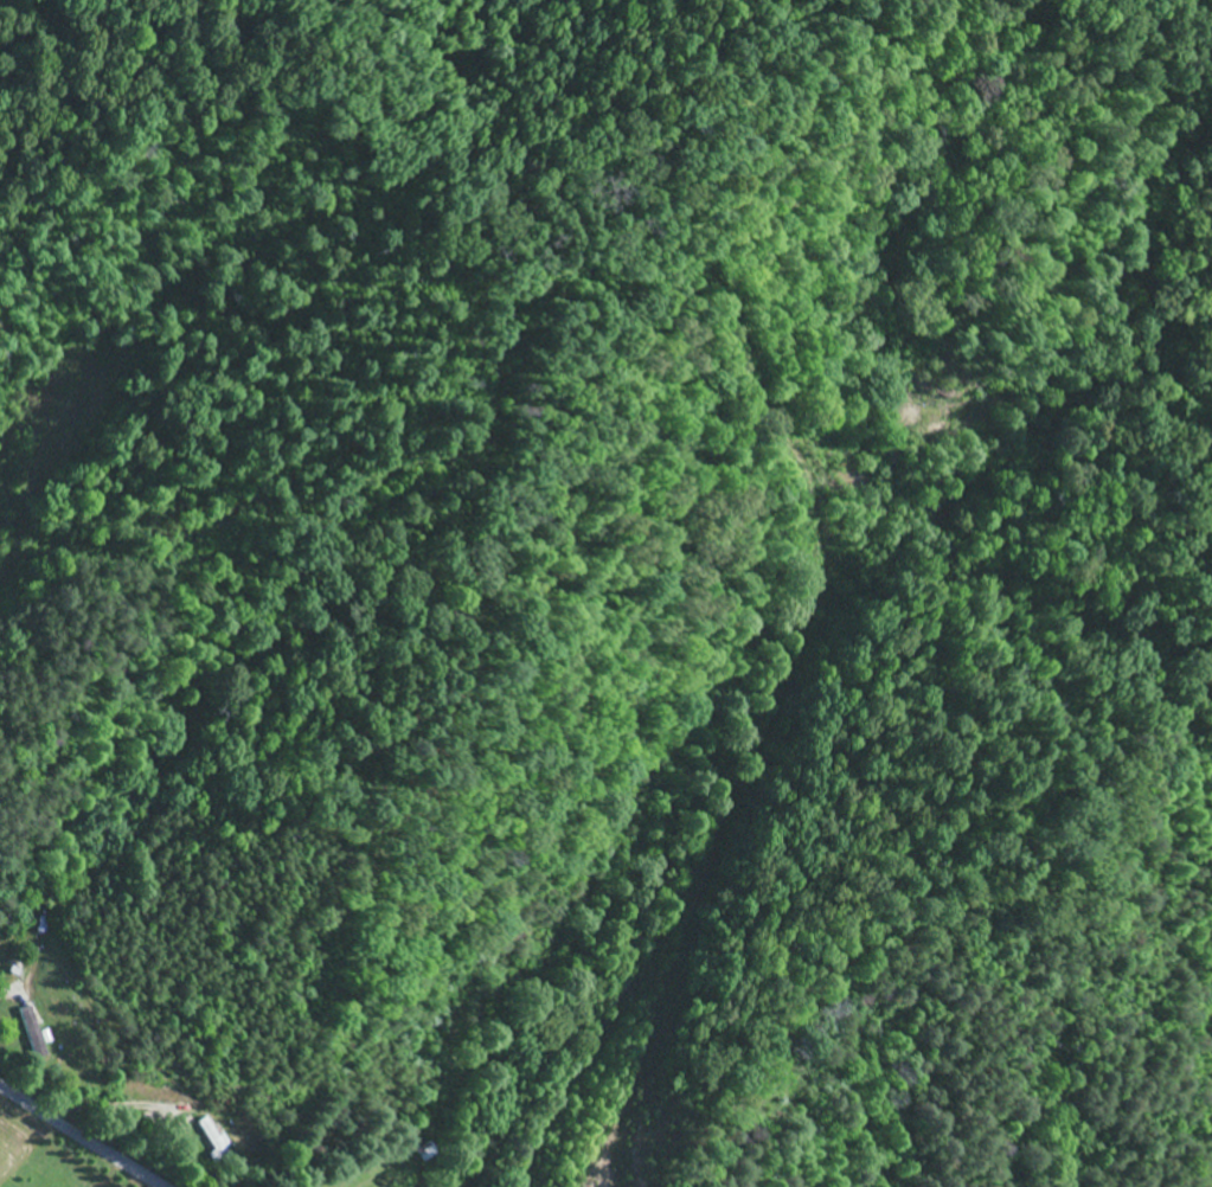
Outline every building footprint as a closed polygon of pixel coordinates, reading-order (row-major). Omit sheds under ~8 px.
[(43,1055),(29,1006),(17,1009),(31,1059),(43,1055)] [(215,1159),(232,1150),(223,1133),(217,1136),(207,1117),(196,1122),(215,1159)]
